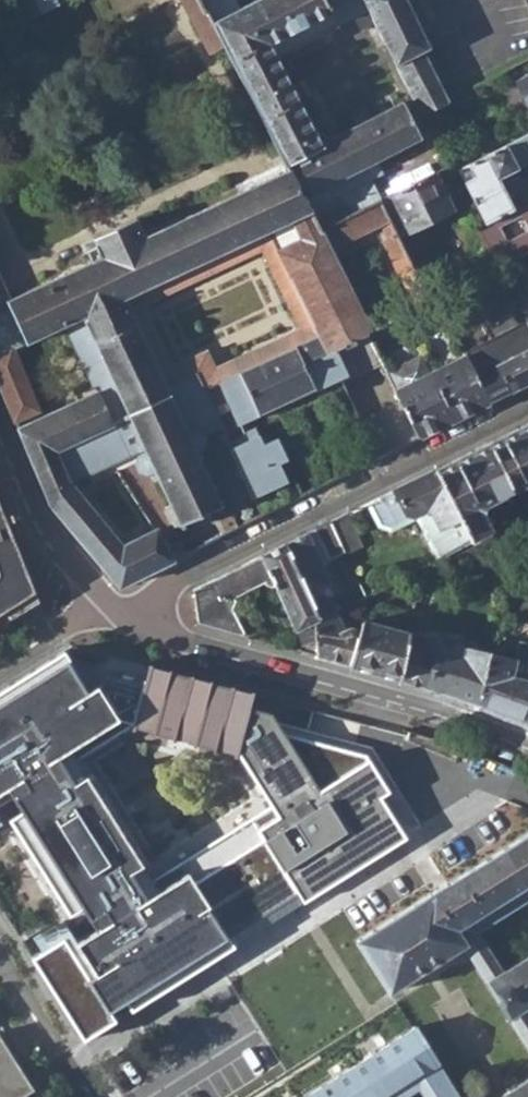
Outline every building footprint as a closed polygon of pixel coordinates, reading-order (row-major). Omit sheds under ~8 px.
[(27,18),(65,0),(18,0),(27,18)] [(223,43),(200,0),(183,0),(209,50),(223,43)] [(379,198),(369,177),(381,171),(375,158),(420,136),(402,100),(319,143),(276,60),(269,44),(329,11),(324,0),(251,0),(238,7),(234,0),(200,0),(223,43),(286,169),(317,229),(379,198)] [(329,11),(352,0),(324,0),(329,11)] [(405,0),(361,0),(385,43),(419,27),(405,0)] [(276,60),(338,26),(329,11),(269,44),(276,60)] [(385,43),(393,61),(426,43),(419,27),(385,43)] [(426,43),(393,61),(421,114),(448,99),(422,52),(429,48),(426,43)] [(465,176),(486,219),(509,207),(496,182),(499,174),(526,160),(516,139),(461,166),(465,176)] [(449,171),(454,181),(465,176),(461,166),(449,171)] [(320,333),(219,379),(238,420),(338,374),(341,379),(355,373),(382,360),(326,243),(338,237),(340,241),(377,222),(385,237),(382,239),(397,271),(410,265),(396,234),(394,232),(379,198),(317,229),(286,169),(141,235),(134,216),(91,236),(93,241),(84,244),(90,259),(8,297),(0,279),(0,380),(15,417),(38,407),(13,346),(65,323),(96,391),(19,426),(48,501),(118,584),(182,552),(180,546),(166,552),(155,528),(122,544),(72,483),(136,454),(133,462),(137,470),(145,473),(154,469),(157,474),(151,476),(153,479),(158,477),(169,501),(164,504),(166,508),(171,506),(176,518),(171,520),(173,524),(179,522),(181,528),(185,526),(184,521),(216,506),(218,512),(222,509),(220,503),(225,500),(223,496),(218,499),(213,486),(217,485),(215,481),(210,482),(200,458),(205,455),(203,451),(198,454),(196,450),(202,446),(206,438),(203,430),(202,428),(196,427),(195,425),(216,416),(195,369),(160,385),(119,298),(267,230),(320,333)] [(394,232),(396,234),(449,208),(432,171),(379,198),(394,232)] [(494,265),(527,248),(527,198),(509,207),(486,219),(475,225),(494,265)] [(267,230),(119,298),(160,385),(195,369),(216,416),(220,423),(227,440),(244,432),(238,420),(219,379),(320,333),(267,230)] [(426,299),(410,265),(397,271),(414,305),(426,299)] [(487,401),(527,380),(527,318),(462,351),(463,353),(487,401)] [(453,418),(429,371),(420,352),(386,368),(401,399),(419,436),(453,418)] [(429,371),(453,418),(487,401),(463,353),(429,371)] [(373,412),(355,373),(341,379),(358,419),(373,412)] [(401,399),(373,412),(358,419),(377,455),(419,436),(401,399)] [(203,430),(220,423),(216,416),(195,425),(196,427),(202,428),(203,430)] [(527,465),(527,420),(511,428),(527,465)] [(255,428),(244,432),(227,440),(252,494),(286,478),(278,461),(284,459),(274,439),(263,445),(255,428)] [(511,428),(435,466),(456,515),(469,540),(490,530),(481,511),(484,502),(527,481),(527,465),(511,428)] [(435,466),(377,495),(368,499),(378,520),(390,524),(412,513),(433,559),(469,540),(456,515),(435,466)] [(20,534),(0,485),(0,625),(39,601),(17,567),(34,556),(37,554),(20,534)] [(328,519),(341,550),(343,553),(355,578),(371,570),(343,512),(328,519)] [(313,527),(326,557),(341,550),(328,519),(313,527)] [(282,542),(316,618),(332,610),(325,594),(330,592),(326,585),(329,584),(320,565),(327,562),(326,557),(313,527),(282,542)] [(303,643),(314,638),(311,621),(316,618),(282,542),(214,575),(192,586),(199,621),(245,635),(230,607),(235,602),(235,596),(263,581),(265,584),(273,586),(294,629),(297,628),(303,643)] [(316,654),(350,665),(356,635),(351,634),(353,626),(347,625),(342,628),(332,610),(316,618),(311,621),(314,638),(316,654)] [(350,665),(400,679),(407,634),(408,632),(363,620),(359,622),(356,635),(350,665)] [(400,679),(428,687),(436,650),(437,648),(433,640),(407,634),(400,679)] [(462,656),(436,650),(428,687),(447,691),(480,704),(489,654),(465,648),(462,656)] [(0,689),(0,805),(12,797),(21,811),(8,819),(68,914),(81,906),(95,929),(68,946),(63,937),(31,957),(83,1039),(116,1019),(110,1010),(126,1000),(298,892),(304,901),(407,837),(382,796),(390,790),(367,753),(285,732),(270,713),(249,708),(238,753),(270,805),(152,879),(77,760),(132,725),(144,678),(103,667),(82,680),(63,649),(0,689)] [(527,721),(527,716),(527,682),(510,676),(513,661),(489,654),(480,704),(527,721)] [(144,678),(132,725),(238,753),(249,708),(253,692),(148,663),(144,678)] [(356,937),(394,997),(461,957),(527,1061),(527,956),(503,971),(477,929),(470,919),(527,883),(527,833),(356,937)] [(527,897),(527,883),(470,919),(477,929),(527,897)] [(298,892),(126,1000),(131,1009),(304,901),(298,892)] [(417,1024),(299,1096),(412,1096),(421,1092),(419,1088),(426,1084),(434,1096),(464,1096),(417,1024)] [(28,1093),(0,1049),(0,1096),(22,1096),(28,1093)] [(499,1096),(527,1096),(527,1079),(499,1096)]
